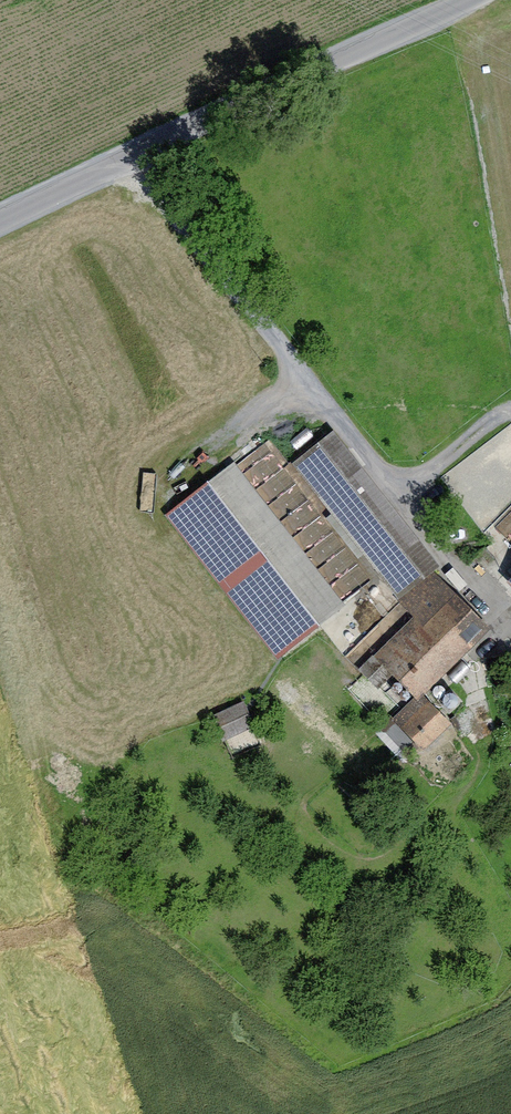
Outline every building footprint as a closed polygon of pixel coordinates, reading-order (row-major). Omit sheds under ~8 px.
[(340,440),(302,468),(399,598),(437,570),(340,440)] [(342,607),(234,468),(174,515),(282,653),(342,607)] [(424,695),(494,628),(448,580),(378,646),(424,695)] [(219,699),(230,739),(260,731),(249,691),(219,699)]
